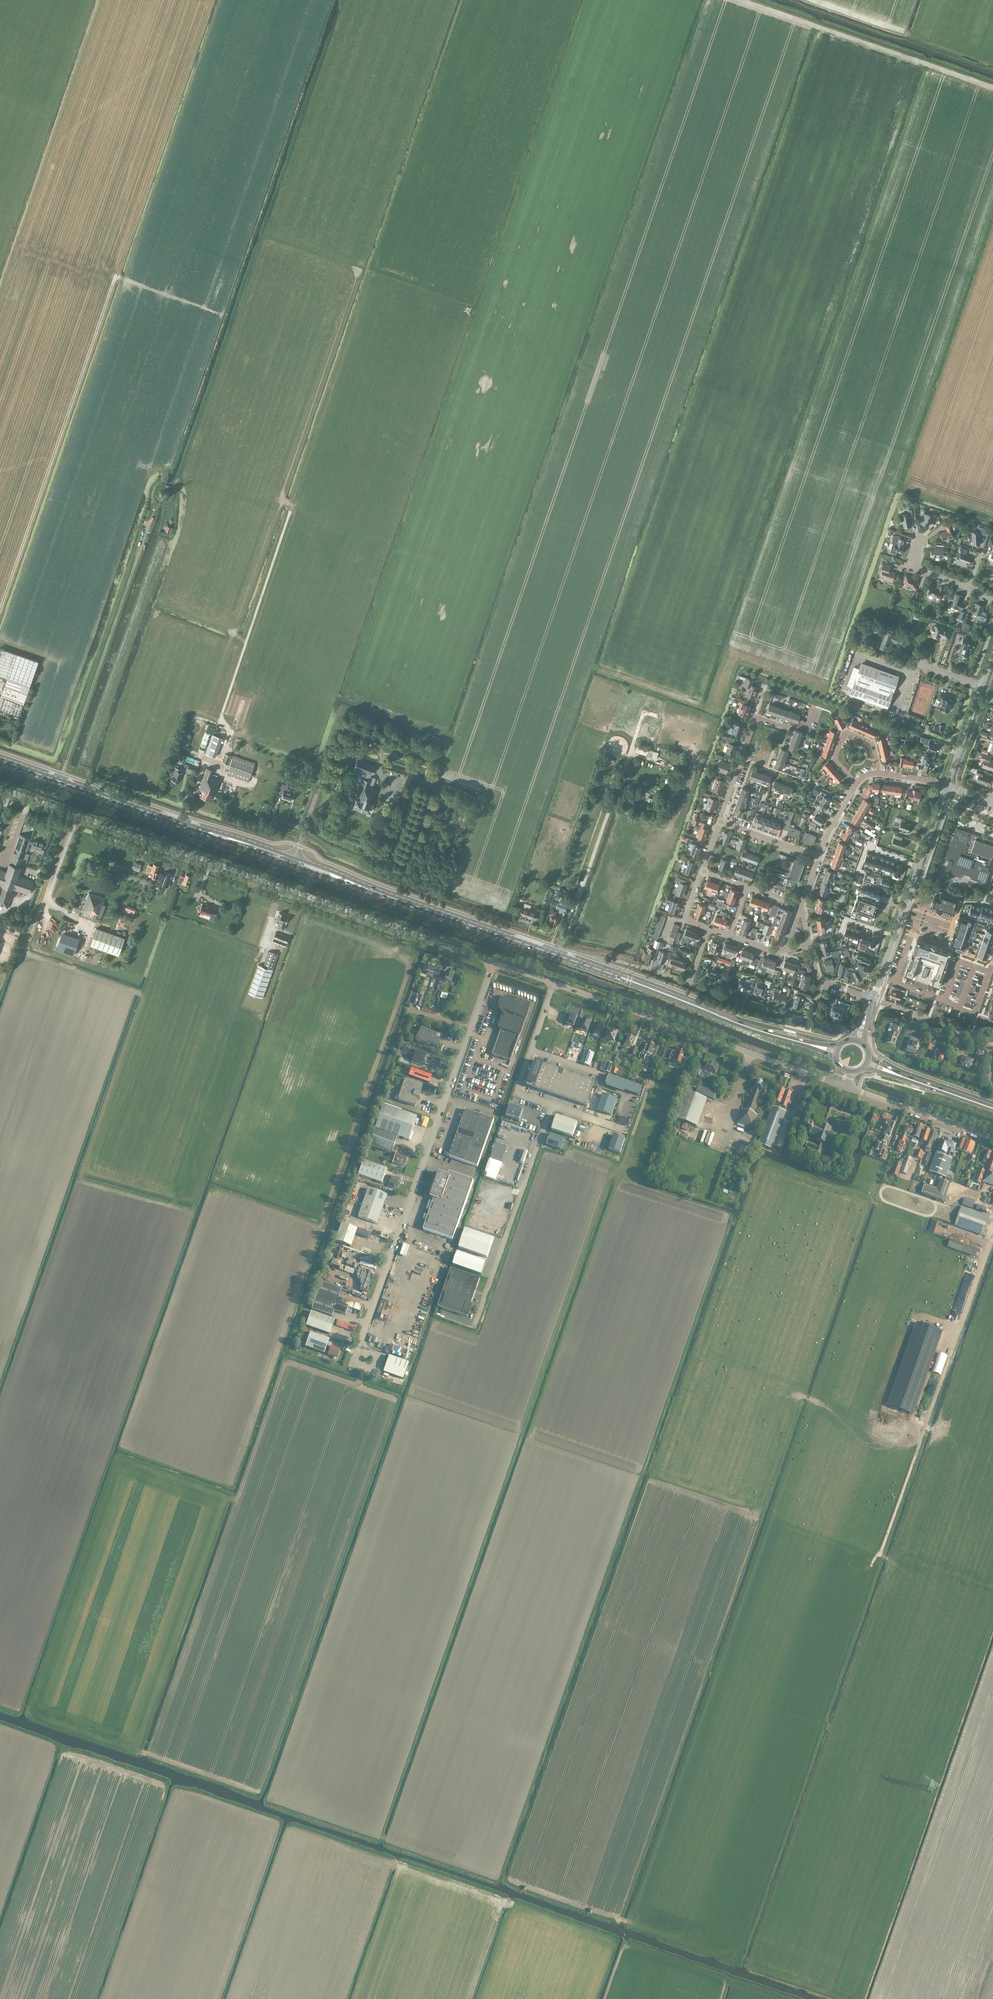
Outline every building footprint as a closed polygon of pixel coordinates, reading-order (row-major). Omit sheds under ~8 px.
[(161,498),(165,500),(168,498),(169,494),(168,491),(164,490),(161,491),(160,495),(161,498)] [(901,520),(902,524),(903,524),(904,528),(911,526),(909,516),(913,515),(912,509),(908,510),(909,513),(901,515),(902,519),(901,520)] [(922,523),(929,526),(930,522),(935,523),(938,515),(932,513),(931,515),(922,512),(921,517),(923,518),(922,523)] [(941,533),(943,540),(953,537),(952,531),(955,530),(954,523),(946,525),(947,531),(941,533)] [(973,541),(973,545),(980,544),(980,533),(983,533),(983,535),(987,535),(986,528),(983,528),(983,527),(979,527),(979,531),(972,532),(972,536),(971,536),(971,541),(973,541)] [(891,548),(892,549),(891,551),(890,551),(896,553),(896,551),(902,553),(905,546),(903,546),(905,540),(900,539),(900,537),(901,537),(893,534),(892,542),(893,542),(891,548)] [(932,557),(943,558),(944,553),(947,554),(948,548),(944,547),(944,550),(932,549),(932,557)] [(960,557),(959,560),(961,560),(960,564),(965,566),(966,566),(967,562),(969,563),(971,558),(966,556),(968,550),(961,547),(960,550),(961,551),(959,557),(960,557)] [(882,572),(880,578),(887,580),(887,581),(892,583),(896,573),(889,571),(891,566),(883,563),(880,572),(882,572)] [(905,585),(916,589),(918,581),(912,579),(912,577),(906,575),(903,582),(906,583),(905,585)] [(935,599),(935,598),(940,599),(941,594),(944,588),(939,587),(939,589),(930,586),(927,596),(935,599)] [(965,603),(961,602),(963,597),(955,594),(953,600),(952,599),(950,599),(949,600),(948,602),(949,604),(950,605),(951,605),(951,606),(959,609),(959,608),(962,610),(965,603)] [(980,605),(977,604),(976,603),(973,613),(979,616),(978,619),(985,621),(988,614),(982,612),(984,606),(980,605)] [(958,618),(964,620),(966,613),(960,611),(958,618)] [(932,635),(939,638),(939,635),(948,638),(950,632),(943,629),(943,628),(935,625),(935,627),(934,627),(933,627),(932,627),(931,629),(931,630),(931,631),(932,631),(932,632),(933,632),(932,635)] [(896,635),(896,634),(886,630),(880,647),(891,652),(893,646),(892,646),(893,642),(902,645),(904,638),(896,635)] [(961,654),(969,657),(969,655),(970,656),(972,652),(971,651),(972,647),(973,648),(975,642),(964,638),(962,644),(964,644),(961,651),(962,651),(961,654)] [(20,715),(39,661),(0,648),(0,675),(7,678),(1,697),(2,698),(0,703),(0,708),(20,715)] [(851,692),(888,706),(898,677),(861,664),(851,692)] [(747,696),(754,699),(758,687),(752,685),(754,680),(746,678),(744,685),(750,687),(747,696)] [(949,697),(946,696),(947,695),(941,693),(938,700),(943,701),(942,704),(941,705),(942,705),(940,709),(942,710),(943,711),(943,712),(944,712),(945,712),(946,712),(947,711),(948,711),(949,707),(950,707),(953,700),(949,699),(949,697)] [(742,715),(743,715),(747,716),(749,710),(750,711),(751,706),(747,705),(748,702),(740,699),(738,704),(741,705),(738,713),(740,714),(740,715),(742,715)] [(767,712),(774,714),(776,706),(770,704),(767,712)] [(774,714),(780,716),(782,709),(776,706),(774,714)] [(780,716),(786,718),(788,711),(782,709),(780,716)] [(836,723),(835,723),(836,725),(837,724),(839,729),(846,725),(841,716),(843,715),(840,709),(832,714),(836,723)] [(788,711),(786,718),(792,720),(794,713),(788,711)] [(792,720),(798,722),(800,715),(794,713),(792,720)] [(850,727),(856,730),(859,723),(853,720),(854,718),(851,716),(848,723),(851,724),(850,727)] [(732,721),(731,722),(735,724),(733,729),(730,728),(729,733),(733,734),(733,733),(741,736),(744,728),(742,727),(742,726),(739,725),(740,720),(731,717),(730,720),(732,721)] [(860,721),(859,723),(856,730),(862,732),(865,725),(861,723),(862,722),(863,719),(861,718),(860,721)] [(862,732),(868,735),(871,728),(865,725),(862,732)] [(868,735),(874,738),(877,730),(871,728),(868,735)] [(793,736),(800,739),(803,732),(795,730),(793,736)] [(824,735),(828,737),(836,739),(838,733),(831,730),(830,733),(828,733),(827,734),(825,733),(824,733),(824,735)] [(826,743),(834,745),(836,739),(828,737),(824,735),(824,733),(822,732),(821,735),(823,736),(823,737),(826,738),(828,739),(826,743)] [(222,738),(212,734),(206,753),(216,757),(222,738)] [(726,752),(734,755),(738,746),(733,744),(734,739),(729,737),(730,736),(727,736),(727,737),(729,737),(727,743),(729,744),(726,752)] [(791,742),(798,745),(800,739),(793,736),(791,742)] [(922,737),(920,740),(924,742),(924,744),(929,746),(928,749),(935,752),(938,746),(929,743),(930,739),(922,737)] [(789,748),(796,751),(798,745),(791,742),(789,748)] [(820,747),(824,749),(832,751),(834,745),(826,743),(825,747),(820,745),(820,747)] [(664,760),(666,753),(638,745),(636,751),(664,760)] [(822,755),(829,758),(832,751),(824,749),(820,747),(819,749),(822,750),(824,751),(822,755)] [(779,754),(786,757),(789,751),(781,748),(779,754)] [(982,767),(992,770),(992,761),(991,760),(992,757),(983,753),(981,759),(985,760),(982,767)] [(227,774),(249,782),(255,763),(233,755),(233,756),(225,754),(223,762),(229,764),(230,760),(232,760),(227,774)] [(777,760),(784,763),(786,757),(779,754),(777,760)] [(904,758),(901,757),(900,766),(906,767),(907,766),(913,767),(914,761),(908,760),(908,759),(904,758)] [(923,770),(929,771),(932,761),(926,759),(926,757),(924,757),(922,763),(925,764),(923,770)] [(365,774),(364,779),(363,779),(353,806),(369,812),(377,789),(373,788),(373,787),(376,778),(370,776),(371,774),(372,774),(375,766),(357,759),(354,768),(355,768),(354,772),(362,775),(362,773),(365,774)] [(717,770),(727,774),(730,763),(721,760),(717,770)] [(783,766),(784,763),(777,760),(775,767),(785,770),(786,767),(783,766)] [(823,766),(827,770),(832,766),(828,762),(823,766)] [(827,770),(830,775),(836,770),(832,766),(827,770)] [(171,775),(173,776),(171,780),(179,782),(181,777),(182,777),(183,773),(181,772),(182,769),(175,767),(174,770),(173,770),(171,771),(170,773),(171,775)] [(973,767),(973,769),(977,771),(976,773),(976,774),(979,775),(977,781),(980,782),(980,783),(983,784),(984,783),(988,785),(991,777),(983,774),(984,771),(978,769),(975,768),(973,767)] [(216,778),(217,775),(213,774),(214,770),(207,768),(200,789),(202,790),(201,796),(211,800),(213,793),(216,794),(221,780),(216,778)] [(750,778),(756,780),(759,772),(753,770),(750,778)] [(830,775),(834,779),(839,774),(836,770),(830,775)] [(713,790),(721,793),(725,781),(721,780),(722,777),(708,772),(707,776),(716,780),(713,790)] [(759,772),(756,780),(762,782),(765,774),(759,772)] [(762,782),(768,784),(771,777),(765,774),(762,782)] [(839,774),(834,779),(838,783),(843,778),(839,774)] [(772,788),(778,791),(781,783),(775,781),(772,788)] [(776,796),(779,797),(781,792),(784,793),(787,785),(781,783),(778,791),(776,796)] [(282,798),(292,801),(294,793),(287,791),(289,786),(283,784),(280,791),(283,792),(282,798)] [(862,794),(868,798),(873,790),(872,790),(873,785),(869,784),(867,788),(866,788),(862,794)] [(782,798),(785,800),(787,794),(791,795),(793,788),(787,785),(784,793),(782,798)] [(748,797),(750,797),(751,795),(749,794),(750,790),(742,788),(740,794),(748,796),(748,797)] [(905,798),(912,800),(913,798),(919,800),(922,792),(914,790),(913,792),(908,790),(905,798)] [(705,808),(714,812),(716,807),(718,800),(716,799),(717,797),(708,793),(707,796),(709,797),(707,803),(705,803),(703,807),(705,808)] [(738,800),(746,802),(748,797),(748,796),(740,794),(738,800)] [(818,797),(816,799),(816,800),(820,802),(826,806),(827,803),(829,804),(831,800),(824,796),(822,799),(818,797)] [(861,805),(868,808),(873,811),(874,809),(872,808),(869,806),(871,803),(865,799),(861,805)] [(736,806),(743,809),(746,802),(738,800),(736,806)] [(815,811),(819,814),(821,812),(822,813),(826,806),(820,802),(816,800),(813,804),(818,806),(816,809),(815,811)] [(865,814),(866,811),(869,812),(872,814),(873,811),(868,808),(861,805),(858,810),(865,814)] [(734,812),(741,815),(743,809),(736,806),(734,812)] [(855,815),(864,820),(867,822),(868,820),(865,818),(863,817),(865,814),(858,810),(855,815)] [(813,819),(821,824),(824,819),(818,816),(819,814),(815,811),(814,813),(816,814),(813,819)] [(754,823),(760,825),(762,818),(763,815),(757,813),(754,823)] [(858,825),(859,824),(860,825),(862,822),(863,823),(865,824),(867,822),(864,820),(855,815),(852,821),(858,825)] [(899,828),(909,831),(911,824),(908,823),(908,824),(901,822),(902,819),(897,817),(895,821),(894,825),(900,827),(899,828)] [(766,827),(768,820),(762,818),(760,825),(766,827)] [(768,820),(766,827),(772,829),(774,822),(775,819),(772,818),(771,821),(768,820)] [(698,828),(697,827),(696,830),(699,831),(697,837),(705,840),(709,829),(706,828),(707,824),(694,819),(693,824),(698,826),(699,826),(698,828)] [(772,829),(778,831),(779,828),(782,829),(782,828),(783,828),(785,822),(778,820),(777,823),(774,822),(772,829)] [(788,834),(796,837),(797,834),(799,835),(801,830),(792,827),(792,824),(788,823),(788,824),(785,822),(783,828),(789,831),(788,834)] [(851,833),(854,835),(857,830),(849,825),(846,830),(851,833)] [(946,871),(946,870),(961,876),(963,872),(972,875),(971,877),(979,880),(978,880),(978,881),(978,882),(983,883),(985,884),(987,879),(990,871),(988,870),(989,867),(988,866),(991,858),(992,858),(992,854),(992,840),(983,837),(968,832),(968,831),(966,830),(966,831),(957,828),(954,835),(954,836),(947,858),(946,858),(946,859),(949,860),(948,863),(946,871)] [(840,835),(848,840),(851,833),(846,830),(845,833),(843,832),(840,835)] [(722,838),(729,840),(730,838),(731,835),(724,832),(722,838)] [(803,840),(811,843),(812,840),(814,841),(816,836),(806,832),(803,840)] [(21,867),(22,863),(27,850),(29,845),(29,844),(32,845),(32,846),(35,847),(34,850),(36,850),(36,852),(37,852),(38,853),(39,853),(40,852),(43,853),(45,847),(42,846),(44,842),(40,841),(39,842),(34,840),(33,842),(30,841),(31,838),(20,834),(11,858),(9,863),(21,867)] [(894,838),(892,844),(903,848),(905,842),(902,841),(903,837),(895,835),(894,838)] [(690,853),(699,857),(702,848),(696,846),(698,842),(688,838),(687,842),(692,843),(692,844),(693,844),(690,853)] [(722,838),(720,843),(727,846),(729,840),(722,838)] [(840,842),(838,848),(850,853),(851,851),(845,848),(847,845),(840,842)] [(858,856),(856,855),(855,859),(858,860),(861,851),(854,847),(853,849),(859,853),(858,856)] [(838,848),(835,854),(842,857),(844,853),(849,855),(850,853),(838,848)] [(741,858),(746,860),(749,853),(743,851),(741,858)] [(749,853),(746,860),(752,862),(754,855),(749,853)] [(873,855),(867,853),(864,862),(870,864),(873,855)] [(833,860),(846,864),(847,862),(841,860),(842,857),(835,854),(833,860)] [(752,862),(758,864),(760,857),(754,855),(752,862)] [(878,856),(873,855),(870,864),(875,866),(878,856)] [(884,858),(878,856),(875,866),(880,868),(884,858)] [(772,873),(769,882),(777,885),(784,888),(785,888),(793,891),(793,890),(795,884),(795,883),(796,881),(798,882),(799,877),(800,876),(805,863),(798,860),(794,859),(789,857),(788,860),(794,862),(789,874),(774,869),(774,868),(773,872),(772,872),(772,873)] [(884,858),(880,868),(886,870),(889,860),(884,859),(884,858)] [(719,868),(725,870),(729,861),(722,859),(719,868)] [(831,866),(838,868),(839,865),(845,867),(846,864),(833,860),(831,866)] [(895,862),(889,860),(886,870),(891,872),(892,871),(894,864),(895,862)] [(132,868),(139,870),(141,864),(134,861),(132,868)] [(684,867),(682,873),(688,875),(688,874),(692,875),(693,871),(694,869),(696,864),(689,861),(686,868),(684,867)] [(20,871),(21,867),(9,863),(7,871),(0,889),(0,905),(8,908),(13,894),(12,893),(13,889),(29,894),(34,881),(18,875),(20,871)] [(897,865),(894,864),(892,871),(895,872),(894,874),(900,876),(901,873),(903,868),(903,865),(898,863),(897,865)] [(146,872),(150,873),(151,871),(154,872),(153,876),(158,878),(160,873),(157,872),(158,870),(159,866),(157,865),(157,864),(155,864),(154,864),(153,867),(149,865),(146,872)] [(735,874),(740,876),(743,869),(737,867),(735,874)] [(740,876),(746,878),(749,871),(743,869),(740,876)] [(826,876),(834,879),(837,873),(828,870),(826,876)] [(172,874),(169,873),(169,872),(167,871),(166,872),(165,872),(165,874),(161,873),(159,879),(158,880),(156,885),(162,887),(163,887),(164,886),(164,885),(166,886),(167,886),(168,886),(169,886),(169,885),(170,885),(170,882),(169,881),(172,874)] [(749,871),(746,878),(752,880),(754,873),(749,871)] [(185,886),(188,887),(191,877),(186,875),(185,877),(181,876),(179,884),(181,885),(181,882),(186,883),(186,885),(185,884),(185,886)] [(676,894),(684,897),(688,885),(686,884),(687,881),(680,878),(680,877),(677,876),(675,881),(680,882),(676,894)] [(877,882),(889,886),(891,881),(878,877),(877,882)] [(709,889),(707,895),(709,895),(714,883),(708,880),(705,887),(709,889)] [(831,887),(829,886),(830,883),(824,881),(821,887),(828,889),(830,890),(831,887)] [(709,895),(711,896),(713,890),(717,892),(720,885),(714,883),(709,895)] [(819,893),(826,895),(828,889),(821,887),(819,893)] [(559,893),(569,896),(571,891),(561,888),(559,893)] [(723,893),(736,897),(738,892),(731,889),(730,893),(724,890),(723,893)] [(860,889),(858,893),(856,899),(856,900),(855,902),(853,908),(852,912),(852,913),(856,914),(858,915),(859,915),(864,917),(865,917),(871,919),(873,915),(875,910),(875,909),(876,906),(877,905),(876,905),(878,900),(879,896),(879,895),(873,893),(867,891),(866,891),(860,889)] [(553,895),(554,892),(550,890),(545,905),(548,907),(551,898),(552,898),(554,895),(553,895)] [(85,918),(97,922),(97,921),(100,922),(101,919),(102,914),(103,915),(105,909),(101,908),(105,899),(89,893),(82,910),(83,911),(81,916),(85,918)] [(727,901),(734,903),(736,897),(723,893),(722,895),(728,897),(727,901)] [(671,901),(668,910),(678,914),(681,903),(675,901),(676,898),(668,895),(667,899),(671,901)] [(939,899),(934,897),(930,908),(935,909),(934,911),(941,913),(941,911),(954,916),(957,905),(958,901),(947,897),(940,895),(939,899)] [(556,908),(565,911),(569,899),(561,896),(556,908)] [(750,904),(753,905),(756,906),(758,899),(752,897),(750,904)] [(825,905),(827,901),(820,898),(817,904),(825,906),(824,906),(827,907),(830,908),(831,906),(828,905),(825,905)] [(758,899),(756,906),(759,907),(758,910),(757,913),(760,914),(761,911),(762,908),(764,901),(758,899)] [(764,901),(762,908),(765,909),(763,915),(765,916),(770,903),(764,901)] [(776,917),(788,921),(792,911),(784,908),(785,905),(774,901),(769,914),(776,917)] [(209,920),(214,922),(216,914),(212,913),(214,907),(212,906),(211,904),(210,905),(207,904),(207,903),(205,904),(203,903),(202,906),(198,908),(199,912),(211,916),(209,920)] [(521,914),(535,919),(538,911),(534,910),(534,911),(530,909),(532,905),(525,903),(521,914)] [(705,910),(706,906),(699,904),(697,910),(704,912),(707,913),(710,914),(711,912),(705,910)] [(822,912),(824,906),(825,906),(817,904),(815,910),(822,912)] [(973,916),(977,906),(971,904),(970,908),(968,907),(967,911),(969,912),(968,914),(973,916)] [(982,908),(977,906),(973,916),(979,918),(979,917),(982,908)] [(984,919),(988,908),(982,906),(982,908),(979,917),(984,919)] [(124,914),(132,917),(135,911),(126,907),(124,914)] [(989,921),(992,910),(988,908),(984,919),(989,921)] [(695,916),(702,918),(704,912),(697,910),(695,916)] [(714,922),(719,925),(724,912),(722,911),(720,917),(716,915),(714,922)] [(719,925),(725,927),(728,920),(724,918),(727,912),(724,912),(719,925)] [(284,915),(284,914),(279,913),(277,920),(280,922),(278,928),(283,930),(288,917),(284,915)] [(552,924),(556,926),(559,918),(555,917),(555,915),(552,914),(549,923),(552,924)] [(968,919),(959,916),(958,919),(959,919),(958,921),(957,921),(955,926),(956,926),(956,928),(955,928),(954,930),(953,933),(954,933),(953,935),(952,935),(951,938),(950,940),(951,941),(951,942),(950,942),(949,945),(956,947),(955,948),(960,950),(961,949),(962,950),(963,948),(961,947),(962,946),(960,946),(969,922),(970,923),(971,920),(969,919),(968,919)] [(772,926),(772,927),(785,931),(788,921),(776,917),(775,919),(779,921),(778,923),(777,923),(776,925),(772,924),(771,926),(772,927),(772,926)] [(750,926),(751,922),(744,920),(742,926),(757,931),(758,929),(753,927),(750,926)] [(771,929),(768,928),(769,925),(766,924),(763,933),(769,936),(771,929)] [(849,937),(852,927),(847,925),(845,930),(844,935),(849,937)] [(740,932),(747,934),(748,930),(756,933),(757,931),(742,926),(740,932)] [(772,926),(772,927),(771,929),(772,929),(770,936),(774,937),(774,935),(782,938),(785,931),(772,927),(772,926)] [(852,927),(849,937),(850,937),(853,938),(857,929),(852,927)] [(90,945),(119,955),(125,938),(106,931),(97,928),(96,928),(90,945)] [(685,936),(690,938),(693,931),(687,929),(685,936)] [(862,931),(857,929),(853,938),(858,940),(859,939),(862,940),(864,933),(861,932),(862,931)] [(986,929),(985,935),(992,937),(992,931),(986,929)] [(690,938),(696,940),(699,933),(693,931),(690,938)] [(273,942),(286,947),(289,937),(276,932),(273,942)] [(79,939),(62,933),(56,949),(74,955),(79,939)] [(867,934),(865,941),(870,942),(869,944),(872,945),(875,946),(876,943),(877,943),(878,941),(879,938),(878,938),(879,935),(876,935),(873,934),(872,936),(871,935),(870,935),(867,934)] [(992,941),(992,937),(985,935),(983,940),(992,943),(992,941)] [(709,951),(716,953),(720,941),(713,938),(709,951)] [(918,939),(917,939),(916,940),(915,944),(915,945),(914,946),(912,952),(911,954),(911,955),(910,957),(910,958),(907,966),(907,967),(906,969),(906,971),(905,971),(905,972),(905,973),(905,974),(904,975),(904,976),(906,976),(907,977),(909,978),(910,978),(912,979),(913,979),(915,979),(916,980),(919,981),(920,981),(922,982),(923,982),(926,983),(927,984),(930,985),(932,986),(933,986),(935,987),(936,987),(938,988),(938,987),(938,986),(939,985),(940,984),(940,983),(940,982),(941,981),(941,979),(942,978),(941,978),(942,977),(942,976),(943,974),(943,973),(944,972),(944,971),(944,970),(945,970),(945,969),(945,968),(946,966),(946,965),(947,964),(946,964),(947,963),(947,962),(948,960),(948,959),(948,958),(949,958),(950,956),(950,954),(951,952),(951,951),(950,951),(945,949),(944,949),(939,947),(938,946),(930,944),(929,943),(924,942),(923,941),(918,939)] [(991,948),(992,943),(983,940),(981,944),(981,945),(991,948)] [(859,948),(865,950),(868,944),(861,942),(859,948)] [(725,955),(727,956),(731,945),(725,943),(723,950),(726,951),(725,955)] [(989,953),(991,948),(981,945),(981,944),(979,944),(977,949),(989,953)] [(739,951),(737,950),(738,947),(731,945),(727,956),(730,957),(731,953),(735,954),(734,956),(737,957),(739,951)] [(822,948),(823,954),(831,952),(830,949),(835,948),(834,945),(833,945),(822,948)] [(645,960),(649,962),(650,961),(654,949),(649,948),(648,950),(645,950),(642,959),(643,959),(643,960),(644,961),(645,960)] [(743,959),(742,963),(744,964),(749,951),(743,949),(742,952),(739,951),(737,957),(736,959),(739,960),(740,957),(744,958),(744,960),(743,959)] [(989,954),(989,953),(977,949),(975,954),(987,958),(989,953),(989,954)] [(249,992),(263,998),(273,970),(279,954),(269,951),(264,966),(260,964),(249,992)] [(657,961),(665,963),(667,957),(670,958),(672,952),(669,951),(668,953),(661,951),(657,961)] [(753,957),(754,953),(749,951),(744,964),(747,964),(748,961),(747,961),(748,959),(751,961),(750,964),(755,966),(756,964),(759,965),(760,959),(753,957)] [(845,977),(844,978),(852,981),(853,978),(857,980),(857,978),(862,976),(863,976),(864,973),(866,974),(869,966),(868,966),(870,959),(867,958),(867,957),(859,954),(858,958),(859,958),(858,962),(851,966),(849,967),(845,966),(845,965),(841,963),(838,971),(840,972),(838,975),(845,977)] [(672,957),(669,966),(674,968),(674,967),(684,970),(687,962),(672,957)] [(763,970),(766,971),(770,959),(764,957),(764,958),(761,957),(760,959),(759,965),(758,966),(764,968),(763,970)] [(766,971),(769,972),(770,968),(773,969),(776,961),(770,959),(766,971)] [(826,968),(829,967),(830,970),(834,969),(832,959),(825,960),(826,968)] [(785,970),(788,971),(791,963),(786,960),(783,968),(786,969),(785,970)] [(422,965),(419,972),(426,975),(430,964),(425,963),(424,966),(422,965)] [(791,979),(795,981),(796,977),(799,969),(800,965),(797,964),(797,965),(791,963),(788,971),(791,972),(791,971),(794,972),(791,979)] [(430,964),(426,975),(433,977),(434,974),(436,967),(430,964)] [(434,974),(433,977),(439,980),(442,971),(440,971),(441,968),(436,967),(434,974)] [(715,971),(716,968),(713,967),(712,970),(708,968),(705,976),(718,980),(720,973),(715,971)] [(797,978),(809,982),(812,976),(805,974),(806,971),(799,969),(796,977),(797,978)] [(451,981),(454,973),(454,972),(450,970),(450,971),(447,970),(446,973),(445,973),(442,979),(440,978),(438,984),(442,986),(442,985),(445,986),(446,983),(443,982),(444,979),(447,980),(451,981)] [(738,987),(748,990),(749,985),(752,986),(755,979),(751,978),(750,982),(741,979),(738,987)] [(800,985),(807,988),(809,982),(797,978),(796,981),(801,982),(800,985)] [(754,991),(763,995),(766,987),(774,989),(776,983),(769,980),(767,983),(762,981),(761,983),(757,982),(754,991)] [(773,999),(784,1003),(787,995),(779,992),(780,989),(775,987),(773,994),(774,995),(773,999)] [(444,993),(442,992),(440,997),(449,999),(451,994),(453,995),(455,991),(445,988),(444,993)] [(895,1002),(902,1005),(903,1000),(900,999),(902,994),(892,990),(890,996),(897,999),(895,1002)] [(792,1006),(800,1009),(804,997),(797,994),(792,1006)] [(829,1007),(832,1009),(829,1015),(833,1016),(836,1017),(840,1018),(842,1019),(844,1014),(841,1013),(842,1012),(843,1012),(842,1012),(845,1013),(845,1012),(846,1013),(851,1004),(842,1001),(842,1002),(842,1003),(838,1001),(838,998),(830,997),(828,1007),(829,1007)] [(492,1054),(510,1061),(530,1005),(511,998),(508,998),(506,998),(504,999),(502,1001),(501,1003),(500,1006),(500,1008),(502,1010),(503,1012),(505,1013),(500,1027),(502,1028),(492,1054)] [(577,1015),(570,1013),(568,1020),(565,1019),(564,1022),(573,1025),(577,1015)] [(591,1020),(584,1017),(581,1026),(578,1025),(577,1028),(587,1031),(591,1020)] [(604,1024),(597,1022),(593,1032),(601,1035),(604,1024)] [(886,1042),(895,1045),(898,1034),(896,1034),(897,1031),(897,1032),(899,1026),(893,1024),(892,1030),(891,1032),(890,1031),(886,1042)] [(429,1046),(429,1045),(428,1045),(429,1044),(438,1047),(436,1046),(439,1038),(434,1037),(435,1033),(440,1035),(427,1030),(422,1027),(423,1028),(421,1031),(419,1034),(418,1038),(416,1041),(429,1046)] [(605,1040),(604,1042),(608,1043),(609,1041),(614,1043),(618,1032),(611,1029),(611,1031),(608,1030),(605,1039),(605,1040)] [(623,1047),(626,1048),(626,1047),(630,1048),(634,1037),(633,1036),(631,1035),(630,1035),(629,1035),(628,1035),(623,1047)] [(905,1050),(915,1054),(921,1038),(917,1037),(917,1038),(915,1037),(914,1038),(910,1037),(905,1050)] [(410,1043),(405,1041),(402,1049),(407,1051),(410,1043)] [(653,1050),(653,1049),(655,1044),(648,1042),(647,1045),(644,1044),(639,1057),(644,1059),(646,1053),(651,1055),(651,1054),(652,1054),(653,1050)] [(663,1058),(669,1060),(673,1062),(672,1064),(676,1065),(676,1063),(681,1064),(682,1061),(684,1061),(685,1057),(683,1056),(684,1053),(679,1052),(679,1053),(673,1050),(667,1047),(666,1051),(663,1050),(661,1057),(663,1058)] [(411,1048),(410,1052),(412,1053),(413,1051),(415,1052),(411,1060),(424,1065),(426,1059),(430,1061),(429,1064),(439,1067),(442,1061),(432,1057),(431,1058),(427,1057),(428,1054),(415,1050),(411,1048)] [(584,1050),(580,1062),(590,1065),(594,1053),(584,1050)] [(943,1059),(946,1053),(936,1050),(933,1059),(938,1060),(938,1061),(939,1062),(941,1062),(942,1062),(943,1061),(944,1062),(945,1059),(943,1059)] [(959,1065),(977,1071),(982,1056),(976,1054),(974,1058),(975,1058),(974,1060),(963,1056),(961,1060),(958,1059),(957,1059),(956,1060),(956,1061),(956,1062),(956,1063),(957,1064),(960,1065),(959,1065)] [(533,1073),(528,1086),(534,1088),(540,1090),(545,1092),(551,1094),(557,1096),(563,1098),(568,1099),(574,1101),(580,1103),(586,1105),(590,1093),(594,1080),(588,1078),(583,1076),(577,1074),(571,1072),(565,1070),(560,1068),(554,1066),(548,1064),(543,1062),(537,1060),(533,1073)] [(603,1060),(602,1064),(606,1065),(604,1070),(610,1072),(613,1064),(607,1062),(603,1060)] [(705,1072),(711,1074),(712,1072),(716,1073),(718,1065),(706,1061),(703,1069),(706,1070),(705,1072)] [(409,1075),(429,1082),(431,1075),(411,1068),(409,1075)] [(641,1086),(609,1075),(609,1074),(605,1084),(606,1084),(606,1083),(607,1084),(625,1090),(638,1095),(641,1086)] [(420,1093),(423,1085),(405,1079),(398,1100),(415,1106),(418,1098),(419,1098),(420,1097),(421,1097),(421,1095),(420,1095),(421,1093),(420,1093)] [(752,1091),(745,1110),(742,1109),(741,1111),(742,1111),(738,1123),(753,1128),(757,1115),(754,1114),(761,1094),(763,1095),(767,1084),(754,1079),(750,1090),(752,1091)] [(696,1092),(714,1098),(716,1091),(698,1085),(696,1092)] [(786,1111),(784,1110),(785,1106),(786,1107),(791,1092),(779,1088),(773,1106),(772,1106),(758,1143),(772,1149),(774,1144),(782,1147),(791,1122),(783,1119),(786,1111)] [(676,1118),(697,1126),(707,1099),(686,1091),(676,1118)] [(616,1099),(602,1094),(597,1110),(611,1115),(616,1099)] [(395,1154),(393,1160),(400,1162),(399,1164),(404,1166),(405,1164),(408,1156),(403,1154),(403,1153),(400,1152),(400,1153),(396,1152),(398,1148),(394,1146),(397,1136),(409,1140),(417,1116),(383,1104),(374,1128),(369,1144),(395,1154)] [(524,1109),(510,1105),(506,1116),(519,1121),(524,1109)] [(449,1156),(477,1166),(494,1119),(466,1109),(449,1156)] [(572,1137),(577,1122),(556,1115),(551,1129),(572,1137)] [(885,1134),(890,1136),(895,1121),(891,1120),(881,1117),(877,1128),(886,1131),(885,1134)] [(917,1124),(912,1138),(918,1140),(923,1126),(917,1124)] [(907,1141),(910,1142),(915,1128),(905,1125),(902,1134),(907,1136),(909,1136),(907,1141)] [(808,1148),(821,1153),(824,1144),(825,1144),(827,1141),(833,1143),(837,1142),(838,1138),(836,1135),(830,1132),(831,1129),(823,1126),(822,1129),(813,1126),(812,1128),(810,1127),(808,1131),(810,1132),(810,1134),(819,1138),(817,1141),(819,1142),(818,1145),(808,1141),(806,1146),(808,1147),(808,1148)] [(922,1146),(925,1146),(930,1131),(930,1130),(925,1129),(921,1140),(924,1141),(922,1146)] [(925,1151),(929,1153),(930,1150),(933,1141),(935,1142),(938,1134),(930,1131),(925,1146),(924,1148),(925,1149),(925,1151)] [(546,1145),(561,1149),(564,1138),(550,1133),(546,1144),(546,1145)] [(875,1140),(879,1142),(880,1140),(883,1141),(882,1143),(886,1144),(888,1137),(882,1134),(881,1139),(879,1138),(879,1139),(876,1138),(875,1140)] [(897,1150),(901,1151),(902,1150),(904,1151),(905,1146),(903,1146),(907,1136),(902,1134),(897,1150)] [(620,1152),(625,1138),(613,1135),(608,1149),(620,1152)] [(952,1158),(951,1158),(957,1143),(941,1138),(929,1171),(946,1177),(952,1158)] [(956,1148),(962,1151),(966,1140),(960,1138),(956,1148)] [(966,1140),(962,1151),(971,1154),(975,1143),(966,1140)] [(880,1158),(884,1159),(887,1151),(884,1150),(886,1145),(877,1142),(875,1149),(879,1150),(877,1154),(881,1155),(880,1158)] [(915,1156),(921,1158),(923,1151),(917,1149),(915,1156)] [(982,1161),(987,1163),(988,1160),(992,1151),(987,1149),(983,1159),(982,1161)] [(992,1151),(982,1181),(984,1182),(992,1185),(992,1151)] [(900,1172),(906,1174),(912,1157),(906,1155),(905,1158),(904,1159),(903,1162),(900,1172)] [(358,1174),(382,1182),(387,1168),(363,1160),(358,1174)] [(897,1177),(898,1177),(900,1173),(899,1173),(902,1163),(896,1161),(892,1174),(897,1176),(897,1177)] [(977,1175),(975,1181),(980,1183),(985,1170),(978,1168),(976,1174),(977,1175)] [(423,1229),(453,1239),(473,1180),(450,1172),(448,1176),(439,1173),(431,1196),(434,1198),(423,1229)] [(389,1183),(398,1186),(400,1179),(391,1176),(387,1174),(386,1177),(390,1179),(389,1183)] [(921,1193),(943,1200),(949,1182),(940,1179),(937,1188),(925,1183),(921,1193)] [(350,1198),(354,1199),(361,1181),(357,1180),(350,1198)] [(358,1216),(377,1223),(387,1195),(368,1188),(358,1216)] [(962,1204),(972,1208),(975,1201),(964,1197),(962,1204)] [(983,1212),(983,1211),(982,1210),(982,1211),(981,1211),(980,1212),(961,1205),(954,1225),(983,1235),(990,1214),(983,1212)] [(335,1241),(350,1246),(357,1229),(341,1223),(335,1241)] [(459,1248),(487,1257),(493,1239),(465,1229),(459,1248)] [(950,1238),(947,1246),(975,1256),(978,1248),(950,1238)] [(457,1252),(453,1265),(481,1275),(485,1262),(457,1252)] [(451,1268),(438,1306),(464,1316),(464,1315),(466,1316),(467,1314),(469,1315),(472,1304),(471,1304),(480,1278),(451,1268)] [(311,1309),(332,1316),(334,1310),(345,1314),(348,1306),(342,1304),(344,1300),(338,1298),(341,1289),(321,1281),(311,1309)] [(306,1325),(330,1334),(335,1319),(311,1311),(306,1325)] [(889,1406),(911,1413),(935,1345),(936,1346),(941,1330),(939,1330),(918,1322),(912,1337),(913,1338),(889,1406)] [(328,1354),(333,1356),(332,1357),(333,1358),(335,1359),(336,1358),(336,1357),(337,1357),(340,1349),(331,1346),(330,1347),(327,1346),(329,1339),(310,1332),(305,1346),(324,1353),(325,1350),(329,1352),(328,1354)] [(947,1355),(939,1352),(932,1371),(940,1374),(947,1355)] [(403,1378),(408,1362),(389,1355),(387,1359),(388,1359),(386,1363),(383,1371),(403,1378)]
